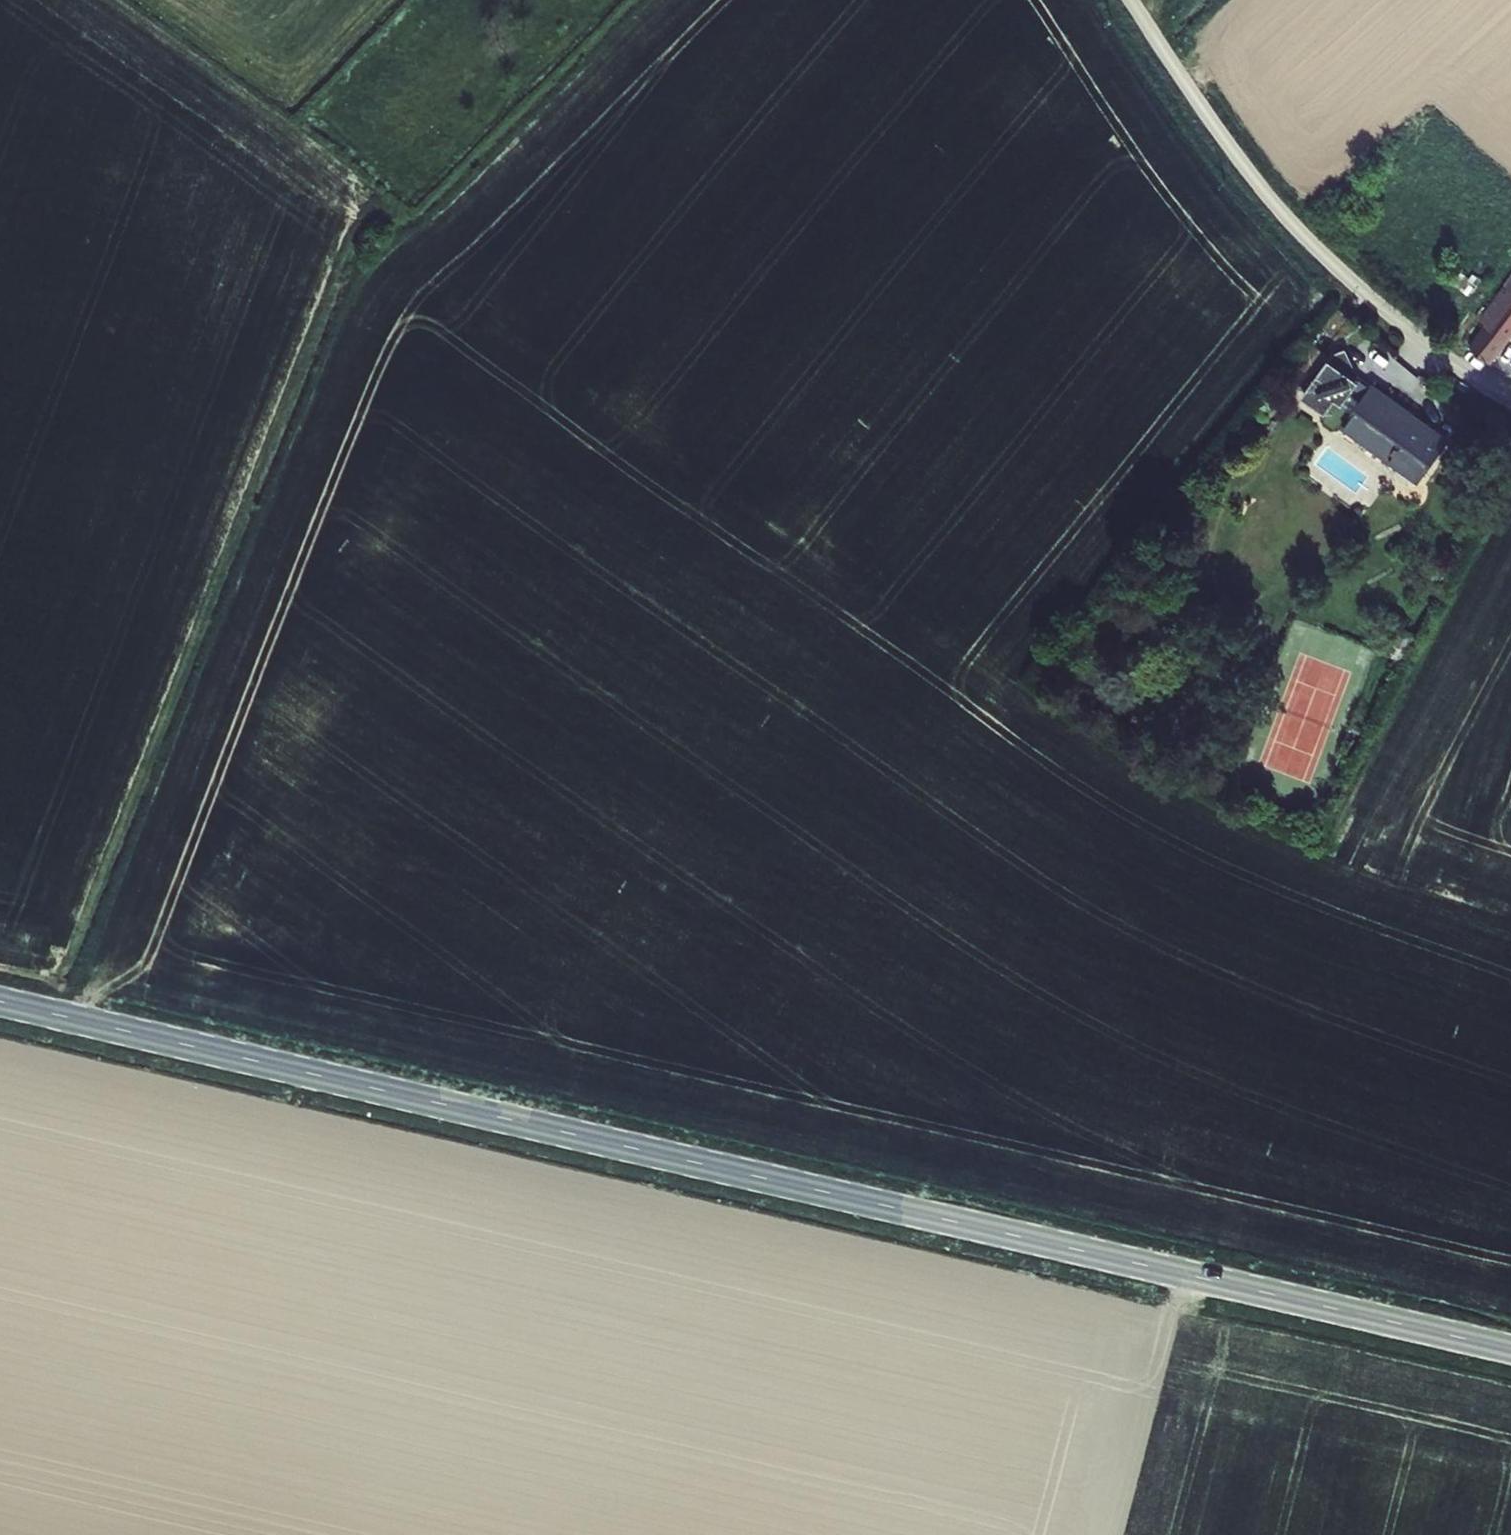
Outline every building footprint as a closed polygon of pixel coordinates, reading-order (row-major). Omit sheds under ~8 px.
[(1464,260),(1455,274),(1468,284),(1478,270),(1464,260)] [(1501,286),(1474,319),(1486,328),(1468,350),(1481,360),(1510,323),(1510,294),(1501,286)] [(1311,390),(1305,398),(1327,414),(1324,418),(1326,426),(1336,432),(1342,432),(1347,426),(1425,480),(1450,445),(1370,389),(1362,401),(1352,394),(1361,381),(1310,346),(1290,375),(1311,390)]
